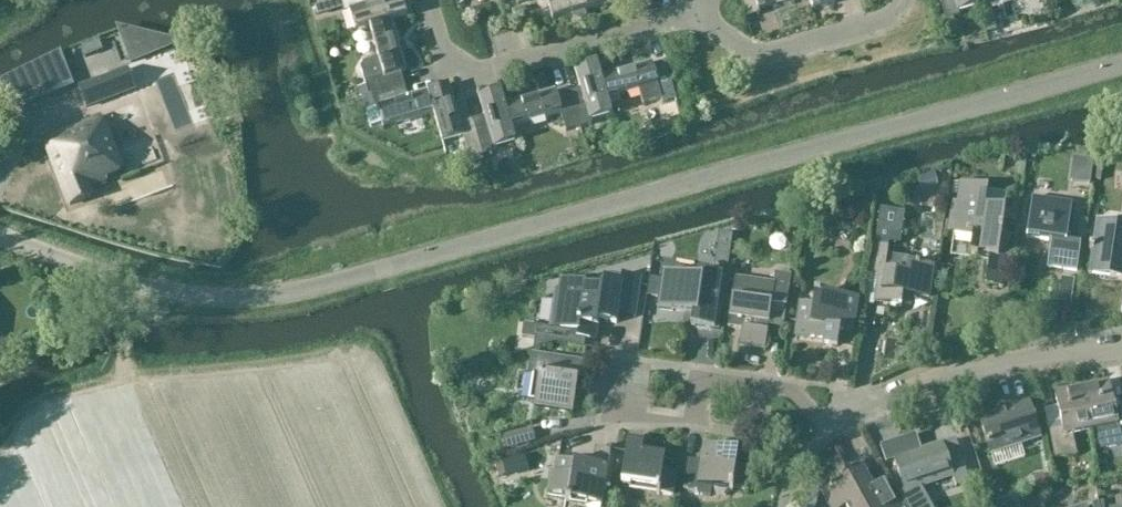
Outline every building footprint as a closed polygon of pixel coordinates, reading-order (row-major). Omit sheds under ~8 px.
[(345,13),(350,12),(356,33),(370,29),(370,28),(393,21),(393,22),(407,18),(402,0),(385,0),(376,3),(375,0),(341,0),(345,13)] [(503,17),(517,10),(512,0),(495,0),(503,17)] [(543,2),(547,0),(553,21),(573,16),(575,21),(587,18),(586,12),(605,6),(603,0),(542,0),(543,2)] [(747,19),(760,15),(759,11),(797,0),(741,0),(747,19)] [(813,11),(835,5),(834,0),(809,0),(813,11)] [(979,2),(978,0),(940,0),(946,21),(960,17),(959,13),(980,7),(979,2)] [(407,73),(393,22),(393,21),(370,28),(370,29),(379,60),(365,64),(362,69),(369,96),(396,89),(393,77),(407,73)] [(572,102),(580,129),(593,125),(591,121),(612,115),(608,100),(607,100),(601,78),(602,78),(597,63),(575,70),(583,99),(572,102)] [(652,63),(602,78),(601,78),(607,100),(608,100),(639,91),(643,106),(662,100),(663,105),(677,101),(669,74),(656,78),(652,63)] [(137,90),(129,71),(80,90),(87,109),(137,90)] [(13,79),(5,83),(16,111),(24,107),(13,79)] [(450,85),(428,92),(434,114),(442,144),(463,137),(470,161),(483,157),(476,130),(464,134),(450,85)] [(396,89),(369,96),(373,109),(377,108),(383,129),(434,114),(428,92),(399,100),(396,89)] [(476,130),(483,157),(496,153),(495,149),(516,143),(512,128),(511,128),(505,106),(501,91),(479,97),(487,127),(476,130)] [(556,91),(505,106),(511,128),(512,128),(561,114),(567,133),(580,129),(572,102),(560,106),(556,91)] [(102,120),(46,142),(71,207),(93,198),(89,189),(107,182),(106,179),(123,172),(102,120)] [(961,184),(958,204),(953,234),(973,237),(970,255),(990,258),(986,286),(1003,289),(1011,236),(1003,235),(1004,230),(1003,230),(1006,211),(985,208),(988,188),(961,184)] [(1077,272),(1081,245),(1067,243),(1072,205),(1033,199),(1027,238),(1051,242),(1048,268),(1077,272)] [(1097,223),(1089,277),(1121,282),(1121,226),(1097,223)] [(874,247),(870,275),(879,276),(875,304),(902,308),(902,307),(911,308),(913,298),(930,300),(934,267),(908,264),(909,260),(887,257),(888,249),(874,247)] [(710,329),(718,275),(700,273),(699,279),(667,274),(663,308),(694,313),(692,326),(710,329)] [(774,284),(735,279),(728,328),(743,330),(740,347),(766,351),(772,306),(787,308),(792,275),(775,273),(774,284)] [(555,291),(554,302),(558,303),(554,329),(571,332),(571,338),(585,340),(596,341),(599,321),(607,322),(615,324),(616,324),(617,315),(635,318),(641,278),(622,276),(621,284),(604,281),(604,280),(585,278),(585,283),(561,280),(559,292),(555,291)] [(801,307),(798,332),(796,341),(838,347),(840,334),(853,335),(858,300),(816,295),(814,309),(801,307)] [(586,384),(589,364),(532,355),(529,375),(539,377),(534,409),(573,415),(578,383),(586,384)] [(1091,432),(1095,451),(1113,447),(1121,445),(1121,417),(1116,418),(1109,383),(1082,389),(1091,432)] [(1091,432),(1082,389),(1056,394),(1063,429),(1050,432),(1055,459),(1077,455),(1073,436),(1091,432)] [(991,455),(1040,439),(1028,404),(980,419),(991,455)] [(532,430),(503,438),(507,451),(536,442),(532,430)] [(881,447),(887,464),(895,461),(904,489),(899,491),(907,506),(935,506),(924,487),(954,478),(943,445),(922,452),(916,435),(881,447)] [(674,497),(678,474),(663,472),(666,456),(642,453),(644,442),(629,440),(622,484),(658,489),(657,495),(674,497)] [(746,491),(749,470),(736,468),(739,452),(705,447),(703,463),(688,461),(684,490),(700,492),(700,487),(730,491),(730,492),(734,493),(734,489),(746,491)] [(557,463),(555,477),(552,476),(548,496),(566,499),(566,502),(572,503),(572,500),(588,502),(587,504),(603,506),(611,451),(596,448),(593,466),(575,463),(575,466),(557,463)] [(824,494),(831,506),(900,506),(886,481),(872,489),(864,473),(824,494)] [(1000,502),(1023,498),(1019,478),(996,482),(1000,502)] [(821,494),(806,491),(803,506),(818,506),(821,494)]
